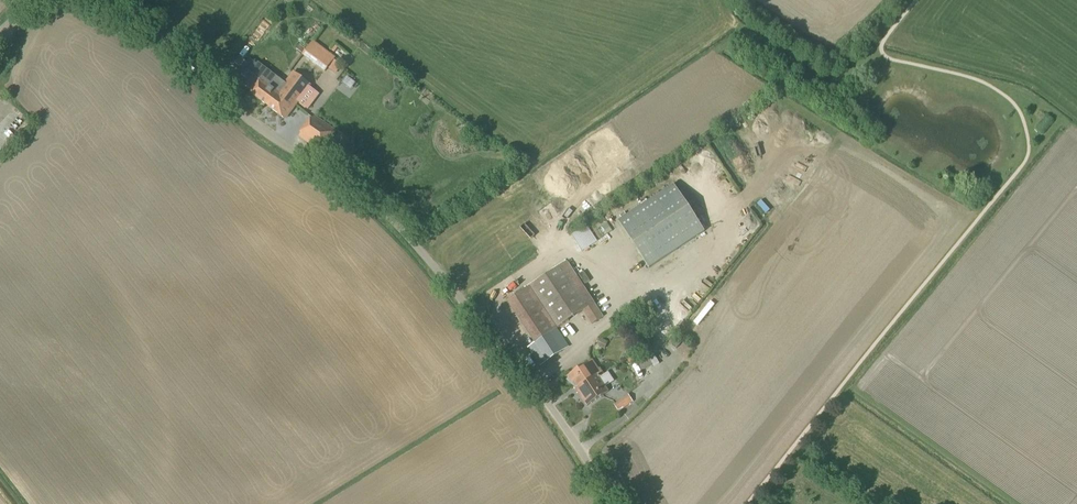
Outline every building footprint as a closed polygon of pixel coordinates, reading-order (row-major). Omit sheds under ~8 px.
[(325,72),(328,67),(335,58),(313,41),(302,55),(325,72)] [(312,86),(303,79),(293,71),(279,90),(263,77),(251,93),(269,107),(285,119),(297,103),(298,104),(312,86)] [(337,131),(314,115),(312,118),(310,117),(299,133),(301,134),(298,137),(321,153),(337,131)] [(1048,132),(1057,121),(1050,115),(1040,125),(1048,132)] [(414,143),(406,155),(416,161),(423,150),(414,143)] [(622,218),(652,267),(709,232),(678,181),(628,212),(629,214),(622,218)] [(582,252),(595,243),(597,242),(587,225),(571,235),(582,252)] [(603,317),(595,304),(567,262),(507,302),(534,343),(527,348),(539,367),(569,347),(557,329),(583,312),(592,325),(603,317)] [(704,276),(701,282),(715,289),(718,283),(704,276)] [(678,321),(666,325),(669,333),(680,330),(678,321)] [(600,338),(597,346),(604,349),(608,342),(600,338)] [(565,355),(555,362),(558,366),(568,359),(565,355)] [(648,358),(637,364),(642,372),(652,365),(648,358)] [(574,388),(601,370),(600,368),(599,369),(593,359),(588,362),(567,377),(574,388)] [(601,370),(574,388),(587,406),(608,392),(605,388),(610,384),(604,375),(601,370)] [(623,409),(633,402),(628,395),(625,397),(614,405),(618,411),(622,407),(623,409)]
